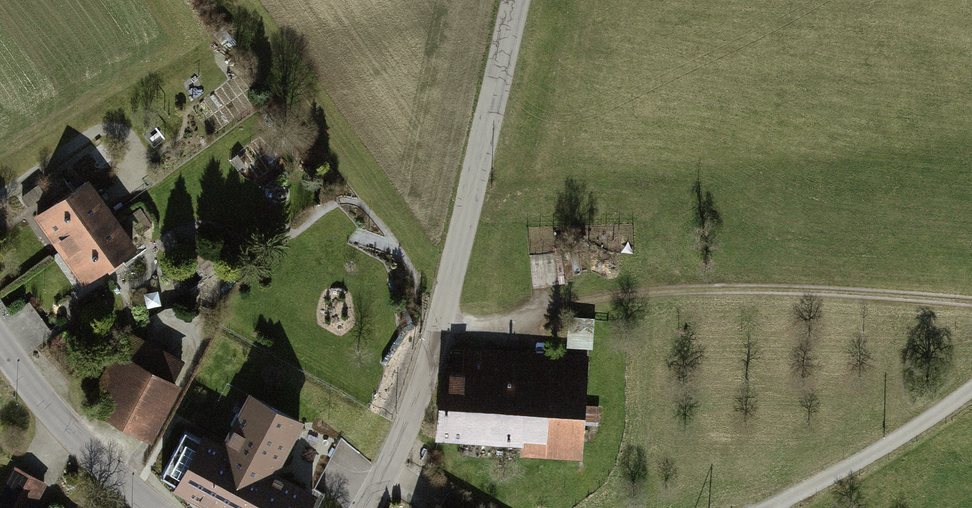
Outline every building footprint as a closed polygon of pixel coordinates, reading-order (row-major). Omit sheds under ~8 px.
[(34,220),(60,255),(113,215),(87,180),(34,220)] [(23,200),(29,208),(47,195),(40,187),(23,200)] [(283,190),(274,197),(281,206),(290,200),(283,190)] [(142,207),(121,223),(139,247),(161,232),(142,207)] [(113,215),(60,255),(86,289),(139,249),(113,215)] [(568,351),(595,353),(597,321),(570,319),(568,351)] [(184,363),(127,333),(87,408),(162,447),(192,390),(175,381),(184,363)] [(438,440),(484,443),(490,352),(466,350),(464,370),(442,368),(438,440)] [(529,354),(490,352),(484,443),(523,445),(529,354)] [(589,358),(529,354),(523,445),(523,455),(583,459),(589,358)] [(157,477),(215,507),(311,507),(319,493),(273,468),(301,417),(247,389),(221,438),(188,420),(157,477)] [(51,486),(18,468),(0,502),(0,507),(39,507),(51,486)] [(449,495),(443,505),(437,501),(433,507),(471,507),(449,495)]
